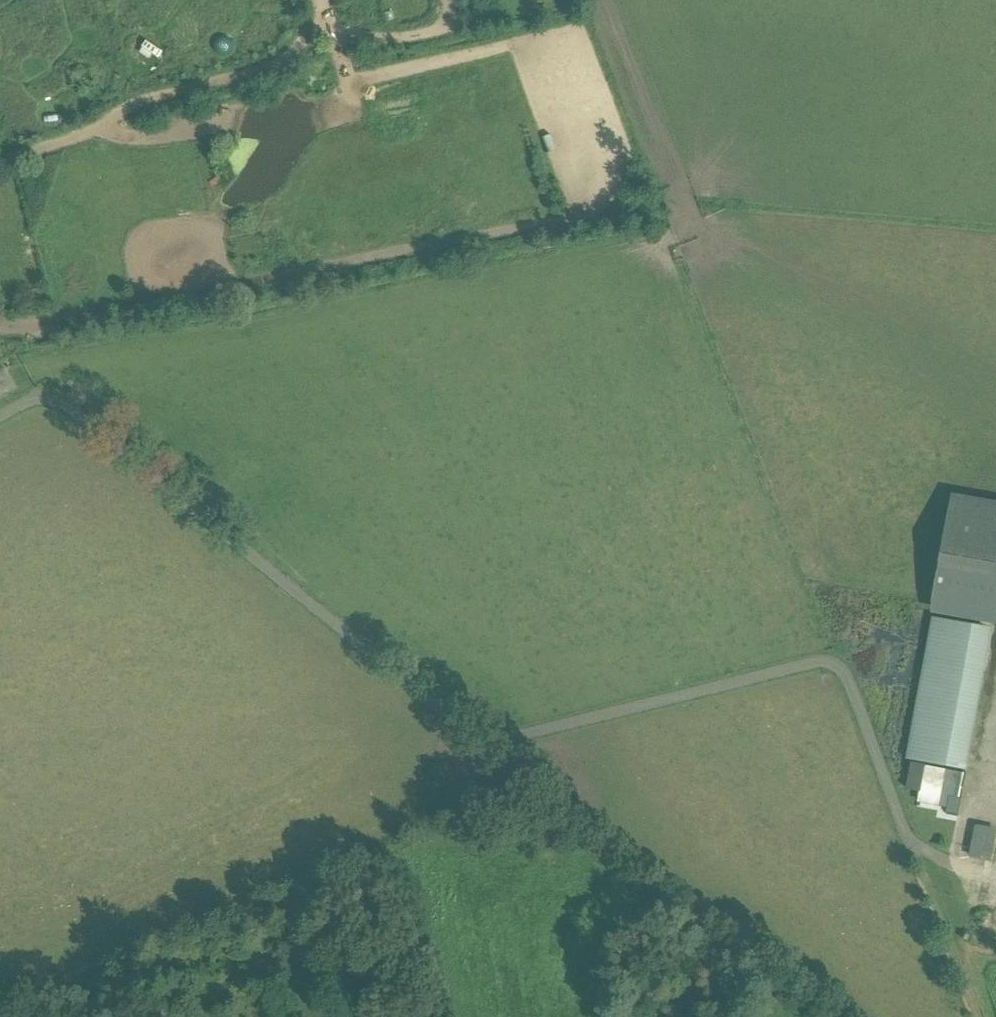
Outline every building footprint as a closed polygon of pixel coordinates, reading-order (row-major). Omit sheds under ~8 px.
[(956,498),(938,602),(995,611),(995,612),(995,505),(956,498)] [(938,602),(915,759),(968,768),(995,611),(938,602)] [(923,766),(919,794),(959,799),(957,813),(968,815),(974,773),(923,766)]
